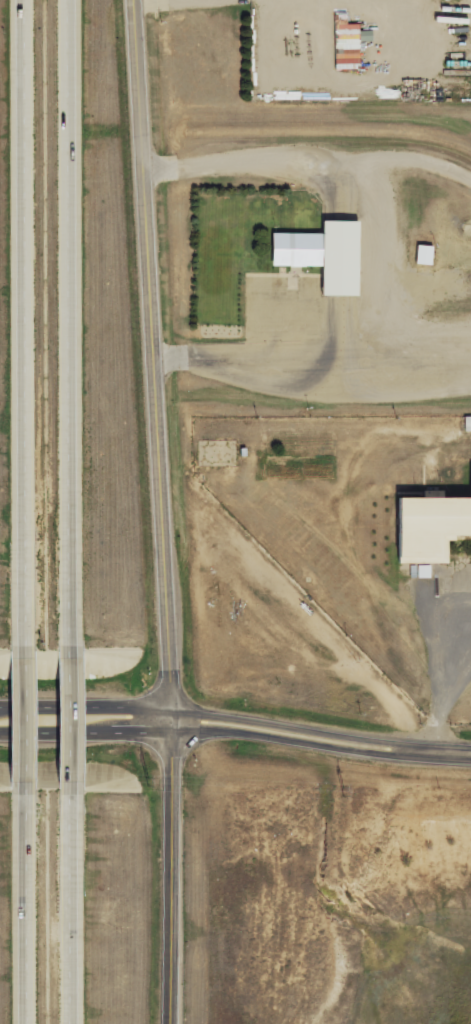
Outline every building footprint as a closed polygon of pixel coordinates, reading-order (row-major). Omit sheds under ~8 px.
[(332,64),(358,64),(358,43),(369,43),(370,32),(356,31),(356,25),(345,25),(345,14),(333,13),(332,64)] [(315,296),(354,297),(355,222),(316,222),(315,234),(267,234),(266,267),(315,267),(315,296)] [(411,264),(429,266),(431,247),(413,245),(411,264)] [(388,564),(445,564),(445,537),(470,537),(470,466),(463,466),(464,497),(388,497),(388,564)] [(415,565),(415,578),(429,579),(429,566),(415,565)]
